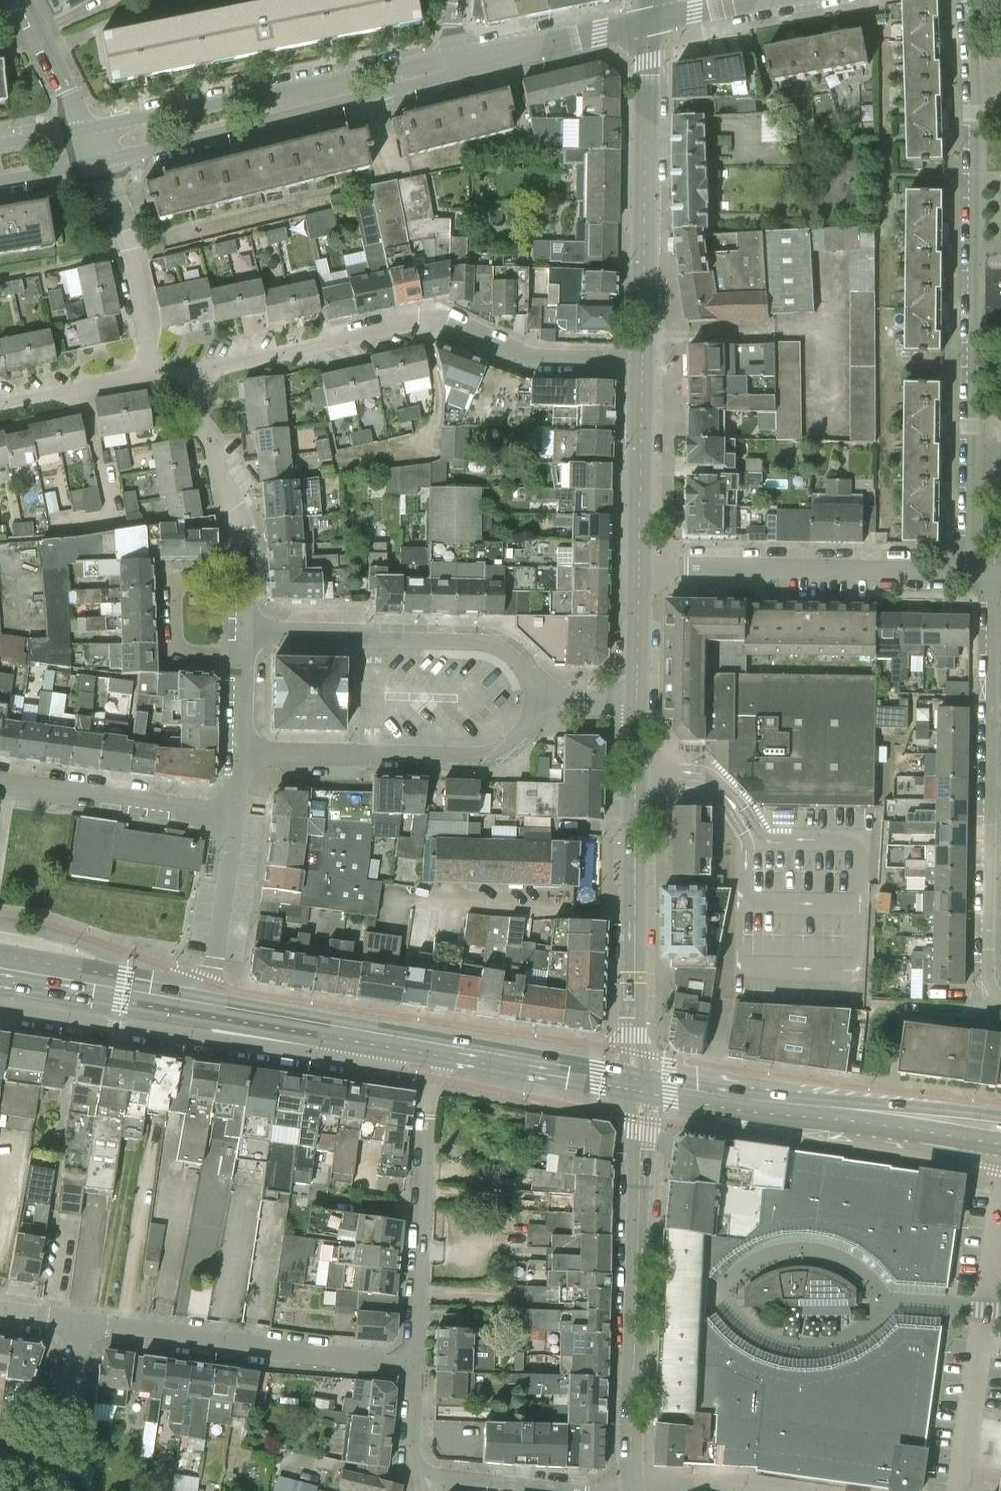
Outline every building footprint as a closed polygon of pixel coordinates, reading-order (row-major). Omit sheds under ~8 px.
[(71,8),(87,0),(67,0),(71,8)] [(295,48),(286,0),(281,0),(223,11),(233,60),(295,48)] [(357,36),(350,0),(286,0),(295,48),(357,36)] [(417,11),(414,0),(350,0),(357,36),(419,24),(417,11)] [(517,20),(513,0),(475,0),(473,17),(483,18),(485,26),(517,20)] [(547,14),(544,0),(513,0),(517,20),(547,14)] [(579,7),(578,0),(544,0),(547,14),(579,7)] [(905,42),(906,82),(907,122),(909,161),(915,161),(915,170),(924,169),(924,162),(931,162),(931,161),(945,160),(944,143),(940,143),(939,121),(938,97),(943,97),(942,81),(942,64),(937,64),(937,41),(936,18),(940,18),(940,1),(926,1),(926,0),(919,0),(919,2),(904,2),(905,42)] [(171,73),(233,60),(223,11),(161,24),(171,73)] [(109,85),(171,73),(161,24),(99,36),(109,85)] [(815,39),(820,74),(870,65),(868,54),(869,54),(867,47),(866,47),(863,30),(815,39)] [(773,83),(820,74),(815,39),(767,48),(770,65),(769,65),(770,73),(771,73),(773,83)] [(698,100),(726,98),(754,96),(755,101),(757,101),(764,100),(756,54),(744,56),(744,55),(723,59),(695,63),(675,65),(675,101),(698,100)] [(537,118),(617,119),(618,78),(599,64),(527,81),(537,118)] [(617,151),(617,119),(537,118),(527,81),(521,82),(534,138),(533,150),(585,151),(617,151)] [(405,157),(479,139),(513,131),(509,114),(512,113),(506,89),(401,115),(401,118),(390,121),(395,141),(400,139),(405,157)] [(675,101),(675,118),(707,117),(716,116),(716,111),(720,111),(720,109),(723,109),(723,106),(738,105),(738,115),(757,115),(757,101),(755,101),(754,96),(726,98),(698,100),(675,101)] [(708,156),(707,117),(675,118),(674,118),(673,157),(675,231),(676,231),(679,259),(708,253),(706,230),(710,230),(710,206),(711,206),(710,180),(709,180),(708,156)] [(296,185),(331,176),(369,167),(365,150),(370,149),(369,145),(368,145),(364,128),(363,129),(363,130),(345,135),(343,126),(342,126),(343,130),(286,144),(296,185)] [(226,202),(296,185),(286,144),(216,162),(226,202)] [(617,151),(585,151),(584,242),(566,242),(561,261),(614,263),(616,263),(616,224),(617,224),(617,198),(617,151)] [(157,220),(226,202),(216,162),(162,175),(161,171),(160,171),(162,180),(144,184),(144,183),(143,183),(147,200),(141,201),(142,205),(152,203),(157,220)] [(447,264),(466,266),(467,238),(450,237),(450,219),(434,219),(425,175),(396,182),(396,180),(394,180),(419,301),(447,295),(447,264)] [(394,306),(419,301),(394,180),(369,186),(369,189),(367,189),(367,191),(370,190),(373,207),(394,306)] [(938,334),(938,312),(939,289),(943,289),(943,272),(944,255),(939,255),(939,232),(939,210),(944,210),(944,192),(930,192),(930,191),(923,191),(923,192),(908,192),(908,232),(907,272),(907,312),(906,351),(921,351),(921,353),(928,353),(928,352),(942,352),(943,334),(938,334)] [(343,194),(328,197),(331,211),(346,208),(343,194)] [(17,252),(53,246),(46,200),(0,208),(0,255),(17,252)] [(356,314),(394,306),(373,207),(355,211),(366,263),(345,267),(346,272),(356,314)] [(315,239),(336,234),(331,211),(330,210),(304,215),(310,240),(315,239)] [(278,243),(288,240),(285,227),(275,229),(278,243)] [(875,227),(825,229),(826,251),(826,252),(851,251),(876,251),(875,227)] [(268,245),(278,243),(275,229),(264,232),(268,245)] [(812,252),(826,251),(825,229),(811,230),(812,252)] [(770,315),(815,313),(812,252),(811,230),(764,232),(714,236),(715,253),(708,253),(679,259),(682,275),(689,322),(726,322),(771,320),(770,315)] [(227,255),(238,253),(235,239),(224,242),(227,255)] [(227,255),(224,242),(213,244),(217,258),(227,255)] [(876,263),(876,251),(851,251),(851,264),(876,263)] [(177,267),(187,265),(184,252),(174,254),(177,267)] [(166,270),(177,267),(174,254),(164,257),(163,257),(166,270)] [(327,259),(319,260),(314,262),(321,289),(320,290),(326,320),(356,314),(346,272),(330,275),(327,259)] [(81,296),(113,290),(107,262),(75,269),(81,296)] [(851,264),(851,276),(876,276),(876,263),(851,264)] [(447,299),(454,299),(457,299),(459,303),(464,303),(467,300),(471,300),(471,281),(483,282),(483,303),(493,303),(494,267),(466,266),(447,264),(447,295),(447,299)] [(527,305),(527,298),(527,268),(494,267),(493,303),(493,317),(527,317),(527,305)] [(556,306),(611,307),(611,296),(615,296),(616,274),(582,273),(582,270),(548,268),(547,299),(527,298),(527,305),(542,306),(556,306)] [(851,276),(851,289),(876,289),(876,276),(851,276)] [(14,295),(24,293),(22,279),(11,281),(14,295)] [(188,323),(213,317),(209,290),(207,279),(180,285),(188,323)] [(240,317),(266,312),(263,291),(260,279),(233,285),(240,317)] [(287,286),(294,318),(320,312),(313,280),(287,286)] [(3,297),(14,295),(11,281),(0,283),(3,297)] [(162,328),(188,323),(180,285),(154,291),(162,328)] [(215,323),(240,317),(233,285),(209,290),(213,317),(215,323)] [(268,323),(294,318),(287,286),(263,291),(266,312),(268,323)] [(49,302),(62,299),(60,289),(47,291),(49,302)] [(852,292),(852,302),(876,302),(876,289),(851,289),(851,292),(852,292)] [(86,320),(118,313),(113,290),(81,296),(86,320)] [(51,312),(65,310),(62,299),(49,302),(51,312)] [(852,302),(852,314),(876,314),(876,302),(852,302)] [(542,306),(527,305),(527,317),(527,330),(541,331),(542,306)] [(611,307),(556,306),(556,311),(556,322),(556,326),(558,328),(562,330),(565,331),(610,332),(610,326),(611,326),(612,326),(613,325),(613,324),(614,324),(614,323),(614,322),(614,321),(614,320),(613,320),(612,319),(610,318),(611,307)] [(81,349),(106,344),(118,341),(113,316),(119,315),(118,313),(86,320),(75,322),(81,349)] [(852,314),(852,327),(876,327),(876,314),(852,314)] [(852,327),(852,340),(876,340),(876,327),(852,327)] [(56,362),(54,355),(52,342),(49,330),(22,335),(29,367),(56,362)] [(29,367),(22,335),(0,340),(0,357),(4,377),(6,376),(5,372),(29,367)] [(62,339),(52,342),(54,355),(65,353),(62,339)] [(852,340),(852,353),(876,352),(876,340),(852,340)] [(777,342),(777,355),(802,354),(801,342),(777,342)] [(444,394),(442,428),(461,428),(489,364),(433,344),(444,394)] [(690,378),(766,377),(765,345),(727,346),(727,345),(726,345),(726,346),(690,347),(690,378)] [(403,384),(429,378),(422,346),(396,352),(403,384)] [(378,389),(403,384),(396,352),(372,357),(378,389)] [(876,365),(876,352),(852,353),(852,365),(876,365)] [(777,355),(777,367),(802,367),(802,354),(777,355)] [(380,397),(378,389),(372,357),(370,357),(371,365),(346,370),(353,402),(380,397)] [(523,427),(526,405),(530,380),(489,364),(461,428),(442,428),(441,459),(453,460),(453,468),(464,469),(464,461),(469,461),(469,427),(523,427)] [(852,365),(851,378),(877,378),(876,365),(852,365)] [(777,367),(777,376),(777,379),(802,379),(802,367),(777,367)] [(321,376),(323,387),(325,397),(328,408),(331,407),(353,402),(346,370),(321,376)] [(246,406),(285,403),(282,376),(244,380),(246,406)] [(726,411),(777,412),(777,403),(777,391),(777,379),(777,376),(766,377),(690,378),(690,411),(726,411)] [(851,378),(851,391),(877,391),(877,378),(851,378)] [(777,379),(777,391),(802,391),(802,379),(777,379)] [(526,405),(612,408),(613,382),(530,380),(526,405)] [(905,463),(905,503),(904,543),(919,543),(919,544),(926,544),(926,543),(940,543),(940,526),(936,526),(936,504),(937,480),(941,480),(941,464),(941,446),(937,446),(937,424),(938,401),(942,401),(942,384),(928,384),(928,382),(921,382),(921,383),(906,383),(906,423),(905,463)] [(310,389),(312,400),(325,397),(323,387),(310,389)] [(160,416),(151,418),(146,391),(120,395),(126,434),(153,430),(153,429),(165,427),(164,418),(160,416)] [(777,391),(777,403),(802,403),(802,391),(777,391)] [(877,403),(877,391),(851,391),(851,404),(877,403)] [(100,438),(126,434),(120,395),(94,400),(100,438)] [(312,400),(315,411),(328,408),(325,397),(312,400)] [(249,431),(287,428),(285,403),(246,406),(249,431)] [(777,403),(777,412),(777,415),(802,415),(802,403),(777,403)] [(851,404),(851,416),(877,416),(877,403),(851,404)] [(411,421),(421,419),(418,405),(408,407),(411,421)] [(576,432),(611,433),(612,408),(526,405),(523,427),(522,431),(566,431),(566,434),(576,434),(576,432)] [(412,426),(411,421),(408,407),(397,410),(401,429),(412,426)] [(690,439),(726,439),(726,411),(690,411),(690,439)] [(803,427),(802,415),(777,415),(777,428),(803,427)] [(60,454),(87,448),(80,416),(54,422),(60,454)] [(877,429),(877,416),(851,416),(851,429),(877,429)] [(36,459),(60,454),(54,422),(29,426),(36,459)] [(37,464),(36,459),(29,426),(28,427),(29,432),(5,438),(8,464),(10,470),(37,464)] [(803,427),(777,428),(777,440),(803,440),(803,427)] [(258,458),(290,455),(287,428),(249,431),(249,433),(255,432),(258,458)] [(362,445),(373,443),(370,429),(360,432),(362,445)] [(877,429),(851,429),(851,442),(877,442),(877,429)] [(8,464),(5,438),(4,432),(0,433),(0,466),(8,464)] [(352,447),(362,445),(360,432),(349,434),(352,447)] [(569,457),(610,459),(611,433),(576,432),(576,434),(566,434),(565,447),(569,447),(569,457)] [(317,452),(330,449),(328,438),(315,441),(317,452)] [(717,469),(737,469),(737,440),(726,439),(690,439),(690,466),(717,466),(717,469)] [(154,472),(186,466),(182,441),(150,446),(154,472)] [(116,461),(129,459),(127,448),(114,451),(116,461)] [(319,462),(332,459),(330,449),(317,452),(319,462)] [(262,484),(292,481),(290,455),(258,458),(260,484),(262,484)] [(118,472),(131,470),(129,459),(116,461),(118,472)] [(746,473),(764,473),(764,462),(761,461),(761,459),(747,459),(746,473)] [(400,467),(400,498),(416,498),(416,491),(429,491),(429,487),(430,487),(431,463),(400,467)] [(553,489),(609,490),(610,464),(560,464),(559,484),(552,484),(553,489)] [(320,476),(334,474),(333,465),(319,467),(320,476)] [(164,497),(190,492),(186,466),(154,472),(159,498),(164,497)] [(400,498),(400,467),(385,469),(384,498),(400,498)] [(689,506),(736,507),(739,507),(740,489),(748,489),(748,487),(763,488),(764,473),(746,473),(739,473),(738,477),(721,477),(721,479),(690,478),(689,506)] [(264,520),(321,517),(320,500),(318,477),(298,480),(292,481),(262,484),(263,505),(264,520)] [(812,541),(839,542),(840,480),(827,480),(827,494),(813,494),(813,505),(812,510),(812,541)] [(839,542),(864,542),(864,533),(876,533),(876,507),(865,507),(865,505),(864,505),(864,494),(852,494),(852,480),(840,480),(839,542)] [(46,511),(56,509),(51,484),(41,486),(46,511)] [(450,615),(476,616),(483,616),(485,567),(502,567),(504,567),(504,540),(480,539),(480,531),(480,513),(481,488),(451,487),(430,487),(429,487),(429,491),(429,502),(428,509),(428,545),(429,545),(429,548),(428,615),(450,615)] [(557,514),(609,515),(609,490),(553,489),(531,488),(531,501),(554,503),(554,507),(557,507),(557,514)] [(82,489),(68,492),(73,513),(86,510),(82,489)] [(123,503),(137,501),(135,490),(121,493),(123,503)] [(183,521),(200,518),(195,491),(190,492),(164,497),(168,522),(183,521)] [(125,514),(138,512),(137,501),(123,503),(125,514)] [(736,507),(689,506),(689,531),(710,532),(710,535),(736,536),(736,507)] [(777,541),(790,541),(790,510),(778,509),(778,516),(777,541)] [(790,541),(802,541),(802,510),(790,510),(790,541)] [(812,510),(802,511),(802,541),(812,541),(812,510)] [(570,540),(608,541),(609,515),(557,514),(539,514),(539,521),(555,521),(555,528),(570,528),(570,540)] [(765,540),(777,541),(778,516),(766,515),(766,527),(765,540)] [(183,521),(184,561),(211,561),(216,555),(214,516),(200,518),(183,521)] [(267,547),(313,543),(312,529),(328,528),(327,517),(321,517),(264,520),(267,547)] [(168,522),(110,532),(112,562),(151,560),(184,561),(183,521),(168,522)] [(23,537),(34,536),(33,522),(22,523),(23,537)] [(12,537),(23,537),(22,523),(11,524),(12,537)] [(748,526),(747,541),(765,541),(765,540),(766,527),(748,526)] [(75,564),(101,563),(99,534),(75,538),(41,540),(42,571),(47,641),(27,638),(28,662),(70,668),(70,651),(69,643),(69,626),(69,619),(67,565),(75,564)] [(570,540),(504,540),(504,567),(608,569),(608,541),(570,540)] [(320,570),(349,568),(347,554),(314,556),(313,543),(267,547),(268,572),(320,570)] [(374,614),(401,615),(401,576),(398,576),(387,576),(386,553),(386,543),(373,543),(373,553),(368,553),(368,576),(368,592),(374,592),(374,614)] [(401,615),(428,615),(429,548),(400,548),(398,576),(401,576),(401,615)] [(110,577),(151,576),(151,560),(112,562),(101,563),(75,564),(75,579),(84,579),(84,578),(110,577)] [(502,616),(502,591),(502,567),(485,567),(483,616),(502,616)] [(528,592),(549,592),(607,593),(608,569),(504,567),(502,567),(502,591),(528,592)] [(321,600),(351,600),(349,568),(320,570),(321,600)] [(276,599),(321,600),(320,570),(268,572),(270,594),(276,599)] [(132,589),(152,589),(151,576),(110,577),(110,589),(132,589)] [(111,604),(152,604),(152,589),(132,589),(110,589),(75,591),(76,606),(111,604)] [(528,616),(528,592),(502,591),(502,616),(515,616),(528,616)] [(559,617),(607,618),(607,593),(549,592),(549,616),(559,617)] [(737,674),(738,644),(738,602),(668,601),(667,723),(684,741),(707,742),(708,674),(737,674)] [(748,602),(738,602),(738,644),(878,646),(878,615),(878,605),(748,604),(748,602)] [(111,617),(153,615),(152,604),(111,604),(111,617)] [(111,617),(75,619),(77,625),(77,633),(86,633),(86,632),(120,630),(154,630),(153,615),(111,617)] [(891,659),(891,669),(900,668),(901,615),(878,615),(878,646),(878,658),(891,659)] [(903,684),(909,684),(909,656),(924,656),(924,646),(925,615),(901,615),(900,668),(900,684),(903,684)] [(938,669),(947,669),(947,656),(948,646),(948,616),(925,615),(924,646),(935,647),(935,656),(939,656),(938,669)] [(515,628),(546,657),(553,664),(552,665),(597,666),(606,658),(607,618),(559,617),(549,616),(528,616),(515,616),(515,628)] [(948,646),(970,646),(971,646),(971,616),(970,616),(948,616),(948,646)] [(120,644),(154,643),(154,630),(120,630),(120,644)] [(120,644),(88,644),(89,652),(89,657),(105,658),(105,662),(109,662),(110,669),(120,669),(120,675),(139,674),(155,674),(154,643),(120,644)] [(947,656),(947,669),(955,670),(956,657),(947,656)] [(343,732),(344,701),(345,660),(273,659),(272,730),(343,732)] [(68,765),(83,767),(90,720),(93,694),(92,694),(94,676),(81,674),(73,730),(68,765)] [(137,694),(163,694),(217,696),(218,681),(212,675),(155,674),(139,674),(137,694)] [(876,807),(876,794),(877,728),(877,707),(877,676),(737,674),(708,674),(707,742),(707,750),(760,805),(876,807)] [(107,693),(131,696),(133,682),(109,678),(107,693)] [(6,720),(12,683),(0,681),(0,755),(1,755),(6,720)] [(947,695),(970,695),(970,682),(947,682),(947,695)] [(16,757),(42,761),(51,699),(51,694),(40,692),(35,724),(21,722),(16,757)] [(153,777),(160,731),(160,729),(154,729),(154,728),(145,726),(146,714),(147,704),(162,706),(163,694),(137,694),(131,742),(126,773),(153,777)] [(178,716),(216,717),(217,696),(163,694),(162,706),(162,711),(179,711),(178,716)] [(42,761),(68,765),(73,730),(62,728),(65,701),(51,699),(42,761)] [(877,707),(877,728),(909,728),(909,699),(900,699),(900,708),(877,707)] [(938,732),(969,732),(969,708),(938,707),(938,732)] [(179,738),(216,742),(216,717),(178,716),(178,720),(176,721),(176,726),(179,725),(179,738)] [(1,755),(16,757),(21,722),(6,720),(1,755)] [(83,767),(97,769),(104,722),(90,720),(83,767)] [(97,769),(126,773),(131,742),(125,741),(126,738),(115,736),(116,723),(104,721),(104,722),(97,769)] [(916,731),(930,732),(930,723),(916,723),(916,731)] [(153,777),(173,780),(179,738),(165,737),(166,731),(160,731),(153,777)] [(916,740),(918,740),(930,740),(930,732),(916,731),(916,740)] [(969,732),(938,732),(938,744),(938,754),(969,755),(969,732)] [(576,772),(603,772),(603,743),(597,737),(563,737),(563,769),(576,769),(576,772)] [(179,738),(173,780),(208,785),(215,780),(216,742),(179,738)] [(969,755),(938,754),(937,778),(968,778),(969,755)] [(563,769),(563,784),(557,784),(557,797),(602,798),(603,772),(576,772),(576,769),(563,769)] [(370,837),(397,838),(398,837),(401,815),(402,778),(373,777),(372,792),(371,813),(370,832),(370,837)] [(420,860),(424,837),(427,814),(422,814),(427,779),(402,778),(401,815),(412,816),(410,838),(398,837),(397,838),(395,857),(398,858),(420,860)] [(924,786),(929,786),(929,778),(924,778),(915,778),(915,786),(924,786)] [(968,778),(937,778),(937,800),(968,801),(968,778)] [(443,813),(478,814),(479,781),(444,780),(443,813)] [(517,817),(518,783),(503,782),(502,816),(517,817)] [(602,820),(602,798),(557,797),(557,784),(518,783),(517,817),(600,820),(602,820)] [(271,821),(318,827),(322,791),(277,790),(273,794),(271,821)] [(370,832),(371,813),(372,792),(322,791),(318,827),(370,832)] [(906,822),(967,823),(968,801),(937,800),(937,811),(917,811),(917,814),(906,813),(906,822)] [(675,852),(713,853),(714,808),(676,807),(675,852)] [(178,867),(198,870),(202,842),(180,839),(183,833),(184,833),(185,831),(165,828),(164,830),(166,830),(166,837),(116,830),(117,821),(81,816),(72,875),(111,882),(115,858),(161,865),(154,887),(153,886),(153,888),(179,891),(179,890),(178,890),(178,867)] [(436,838),(424,837),(422,882),(433,882),(433,883),(576,887),(577,843),(550,842),(550,831),(524,830),(523,840),(475,839),(475,821),(437,819),(437,820),(436,820),(436,838)] [(268,851),(368,862),(369,855),(370,837),(370,832),(318,827),(271,821),(269,841),(268,851)] [(936,845),(967,845),(967,823),(906,822),(906,834),(936,835),(936,845)] [(905,869),(967,869),(967,845),(936,845),(926,845),(926,860),(905,860),(905,869)] [(368,915),(376,916),(381,882),(366,881),(368,862),(268,851),(261,901),(279,903),(302,906),(368,915)] [(682,876),(713,875),(713,853),(675,852),(674,875),(682,876)] [(935,891),(966,892),(967,869),(905,869),(906,877),(926,878),(926,881),(936,881),(935,891)] [(717,969),(717,967),(733,889),(724,889),(724,876),(713,875),(682,876),(682,888),(663,888),(663,959),(674,959),(674,969),(700,969),(717,969)] [(935,891),(925,891),(925,914),(966,915),(966,892),(935,891)] [(878,912),(891,913),(892,894),(879,893),(878,912)] [(300,918),(302,906),(279,903),(261,901),(259,913),(277,915),(300,918)] [(463,944),(484,948),(489,916),(467,914),(463,942),(463,944)] [(935,938),(966,937),(966,915),(925,914),(915,914),(914,923),(926,923),(926,928),(935,928),(935,938)] [(376,916),(368,915),(360,963),(355,998),(380,1001),(401,1004),(407,968),(405,968),(405,969),(397,968),(401,937),(389,935),(374,933),(376,916)] [(259,983),(272,985),(289,988),(296,940),(289,938),(288,945),(278,944),(282,919),(258,916),(252,958),(249,975),(256,983),(259,983)] [(511,917),(489,916),(484,948),(481,967),(475,1015),(496,1018),(511,917)] [(496,1018),(518,1021),(529,943),(521,941),(525,918),(511,917),(496,1018)] [(549,951),(604,954),(606,922),(554,920),(550,946),(549,951)] [(289,988),(312,991),(316,957),(318,946),(308,944),(310,935),(300,933),(297,934),(296,940),(289,988)] [(912,960),(965,961),(966,937),(935,938),(935,947),(925,947),(925,952),(913,952),(912,960)] [(453,1012),(460,963),(463,944),(463,942),(435,938),(432,955),(426,1008),(453,1012)] [(312,991),(334,995),(342,941),(340,941),(332,939),(329,939),(326,958),(316,957),(312,991)] [(334,995),(355,998),(360,963),(350,962),(353,942),(342,941),(334,995)] [(566,976),(546,972),(549,951),(550,946),(529,943),(518,1021),(539,1025),(561,1028),(568,988),(566,988),(566,976)] [(566,988),(568,988),(603,990),(604,954),(549,951),(546,972),(566,976),(566,988)] [(401,1004),(426,1008),(432,955),(418,953),(416,969),(407,968),(401,1004)] [(924,970),(924,984),(965,985),(965,961),(912,960),(912,969),(924,970)] [(453,1012),(475,1015),(481,967),(460,963),(453,1012)] [(714,1004),(715,998),(721,968),(717,967),(717,969),(700,969),(696,1001),(676,998),(675,1014),(711,1019),(714,1004)] [(602,1023),(602,1013),(603,990),(568,988),(561,1028),(590,1032),(602,1023)] [(758,1060),(828,1071),(837,1009),(739,1003),(735,1027),(733,1027),(730,1051),(745,1053),(744,1055),(746,1055),(746,1057),(758,1058),(758,1060)] [(828,1071),(848,1073),(853,1035),(849,1034),(852,1010),(837,1009),(828,1071)] [(703,1055),(707,1031),(709,1031),(711,1019),(675,1014),(671,1043),(677,1051),(703,1055)] [(1000,1086),(1000,1042),(905,1029),(900,1073),(1000,1086)] [(7,1035),(1,1081),(0,1085),(0,1127),(34,1131),(40,1087),(46,1040),(7,1035)] [(63,1077),(73,1079),(78,1045),(46,1040),(40,1087),(61,1090),(63,1077)] [(83,1188),(84,1188),(103,1049),(78,1045),(73,1079),(62,1150),(65,1151),(61,1173),(57,1213),(80,1216),(83,1188)] [(112,1192),(120,1137),(132,1054),(103,1049),(84,1188),(112,1192)] [(141,1140),(144,1114),(155,1057),(132,1054),(120,1137),(141,1140)] [(156,1111),(166,1112),(169,1097),(174,1098),(180,1061),(155,1057),(144,1114),(155,1116),(156,1111)] [(167,1120),(183,1122),(194,1062),(192,1062),(192,1063),(180,1061),(174,1098),(169,1097),(166,1112),(168,1113),(167,1120)] [(206,1139),(208,1139),(218,1066),(194,1062),(183,1122),(176,1160),(201,1165),(205,1145),(206,1139)] [(239,1143),(239,1139),(248,1070),(218,1066),(208,1139),(239,1143)] [(279,1074),(248,1070),(239,1139),(239,1143),(236,1159),(236,1161),(242,1162),(241,1171),(252,1172),(253,1164),(265,1165),(270,1122),(279,1074)] [(288,1204),(294,1156),(306,1078),(279,1074),(270,1122),(265,1165),(259,1218),(273,1219),(275,1203),(288,1204)] [(313,1158),(314,1150),(323,1080),(306,1078),(294,1156),(313,1158)] [(314,1150),(333,1153),(345,1083),(323,1080),(314,1150)] [(351,1184),(357,1140),(365,1086),(345,1083),(333,1153),(330,1181),(351,1184)] [(369,1141),(382,1143),(391,1089),(365,1086),(357,1140),(369,1142),(369,1141)] [(377,1177),(404,1179),(406,1157),(407,1157),(411,1116),(414,1093),(391,1089),(382,1143),(377,1177)] [(540,1146),(551,1147),(555,1111),(544,1110),(540,1146)] [(580,1159),(609,1162),(613,1133),(607,1123),(556,1116),(553,1143),(581,1148),(580,1159)] [(810,1234),(822,1236),(830,1237),(835,1239),(847,1243),(848,1244),(858,1249),(867,1255),(869,1256),(879,1264),(888,1274),(892,1279),(896,1284),(904,1285),(908,1285),(919,1286),(947,1288),(949,1289),(949,1288),(956,1234),(965,1178),(958,1177),(935,1174),(892,1168),(893,1166),(845,1160),(845,1158),(821,1155),(797,1151),(791,1191),(786,1190),(791,1150),(728,1141),(686,1135),(679,1141),(671,1182),(672,1182),(668,1231),(666,1231),(664,1276),(666,1276),(689,1277),(712,1278),(717,1271),(726,1262),(729,1259),(736,1254),(749,1246),(759,1242),(771,1238),(784,1235),(797,1234),(810,1234)] [(40,1167),(28,1166),(8,1280),(37,1283),(55,1170),(54,1170),(56,1156),(32,1152),(30,1159),(41,1161),(40,1167)] [(545,1171),(610,1178),(610,1162),(609,1162),(580,1159),(547,1154),(545,1171)] [(492,1178),(494,1165),(472,1163),(471,1176),(492,1178)] [(546,1212),(609,1214),(610,1178),(545,1171),(532,1169),(530,1191),(492,1189),(491,1198),(511,1199),(511,1202),(546,1205),(546,1212)] [(352,1244),(354,1245),(398,1250),(401,1221),(310,1207),(306,1233),(345,1239),(345,1240),(353,1241),(352,1244)] [(545,1234),(551,1234),(608,1236),(609,1214),(546,1212),(545,1234)] [(143,1274),(156,1276),(165,1225),(150,1223),(143,1274)] [(280,1253),(307,1256),(309,1238),(283,1234),(280,1253)] [(550,1271),(607,1273),(608,1255),(608,1236),(551,1234),(550,1253),(550,1271)] [(336,1263),(396,1271),(398,1250),(354,1245),(354,1249),(338,1247),(336,1263)] [(307,1256),(280,1253),(276,1280),(303,1285),(307,1256)] [(336,1289),(394,1296),(396,1271),(336,1263),(321,1261),(317,1288),(336,1289)] [(546,1287),(607,1290),(607,1273),(550,1271),(546,1271),(546,1287)] [(783,1300),(792,1300),(802,1300),(805,1300),(805,1299),(851,1299),(851,1291),(846,1286),(838,1282),(831,1278),(824,1276),(816,1274),(809,1273),(809,1272),(806,1272),(803,1272),(800,1272),(798,1272),(794,1272),(792,1273),(791,1273),(789,1273),(784,1274),(779,1275),(779,1276),(772,1278),(765,1282),(758,1286),(752,1291),(752,1299),(783,1299),(783,1300)] [(525,1310),(607,1312),(607,1289),(607,1290),(546,1287),(526,1287),(525,1310)] [(356,1316),(354,1337),(354,1339),(388,1341),(394,1336),(397,1296),(394,1296),(336,1289),(334,1314),(356,1316)] [(559,1332),(606,1333),(607,1312),(525,1310),(517,1309),(517,1330),(559,1332)] [(436,1348),(493,1350),(494,1338),(483,1338),(483,1329),(473,1329),(474,1315),(446,1313),(445,1328),(437,1328),(436,1348)] [(849,1361),(841,1364),(833,1366),(824,1368),(812,1369),(807,1369),(798,1369),(790,1368),(781,1366),(775,1365),(773,1364),(765,1361),(757,1358),(745,1352),(732,1343),(717,1329),(710,1319),(662,1316),(659,1364),(657,1412),(656,1466),(683,1467),(689,1464),(729,1466),(757,1468),(757,1471),(762,1472),(816,1479),(848,1484),(874,1487),(895,1490),(900,1490),(920,1490),(935,1384),(942,1327),(898,1325),(897,1326),(892,1331),(889,1335),(886,1338),(880,1343),(872,1349),(865,1354),(857,1358),(849,1361)] [(559,1355),(606,1357),(606,1333),(559,1332),(559,1355)] [(5,1375),(10,1339),(0,1337),(0,1374),(5,1375)] [(7,1456),(43,1348),(40,1343),(10,1339),(5,1375),(0,1411),(0,1454),(7,1456)] [(435,1372),(471,1373),(471,1370),(493,1370),(493,1350),(436,1348),(435,1372)] [(125,1408),(127,1391),(132,1355),(109,1352),(104,1355),(102,1368),(99,1367),(95,1404),(125,1408)] [(157,1424),(159,1410),(165,1359),(132,1355),(127,1391),(148,1393),(140,1457),(152,1458),(156,1424),(157,1424)] [(557,1375),(605,1376),(606,1357),(559,1355),(557,1355),(557,1375)] [(182,1424),(182,1421),(189,1363),(165,1359),(159,1410),(169,1411),(168,1422),(182,1424)] [(207,1410),(208,1410),(214,1366),(189,1363),(182,1421),(190,1421),(188,1437),(190,1437),(190,1443),(200,1444),(201,1439),(204,1440),(207,1410)] [(208,1410),(230,1413),(237,1369),(214,1366),(208,1410)] [(244,1419),(249,1420),(258,1372),(237,1369),(230,1413),(229,1426),(243,1428),(244,1419)] [(434,1398),(464,1400),(473,1400),(474,1373),(471,1373),(435,1372),(434,1398)] [(520,1385),(521,1374),(508,1374),(508,1384),(520,1385)] [(604,1407),(605,1376),(557,1375),(521,1374),(520,1385),(520,1394),(553,1395),(553,1405),(604,1407)] [(347,1414),(391,1420),(394,1388),(389,1383),(353,1380),(351,1399),(343,1398),(341,1413),(347,1414)] [(578,1424),(604,1425),(604,1407),(553,1405),(552,1413),(537,1413),(526,1414),(525,1415),(522,1415),(522,1423),(578,1424)] [(357,1464),(386,1467),(391,1420),(347,1414),(341,1461),(357,1464)] [(518,1466),(577,1468),(578,1424),(522,1423),(484,1423),(482,1463),(518,1466)] [(602,1470),(602,1469),(604,1425),(578,1424),(577,1468),(578,1468),(578,1469),(596,1469),(602,1470)] [(253,1458),(265,1462),(268,1453),(255,1449),(253,1458)] [(401,1485),(384,1480),(386,1467),(357,1464),(355,1473),(341,1470),(337,1488),(351,1490),(399,1490),(401,1485)] [(320,1483),(280,1473),(276,1490),(318,1490),(320,1483)] [(198,1478),(175,1474),(173,1488),(172,1488),(172,1490),(197,1490),(198,1478)] [(88,1488),(79,1485),(59,1480),(56,1490),(87,1490),(88,1488)]
